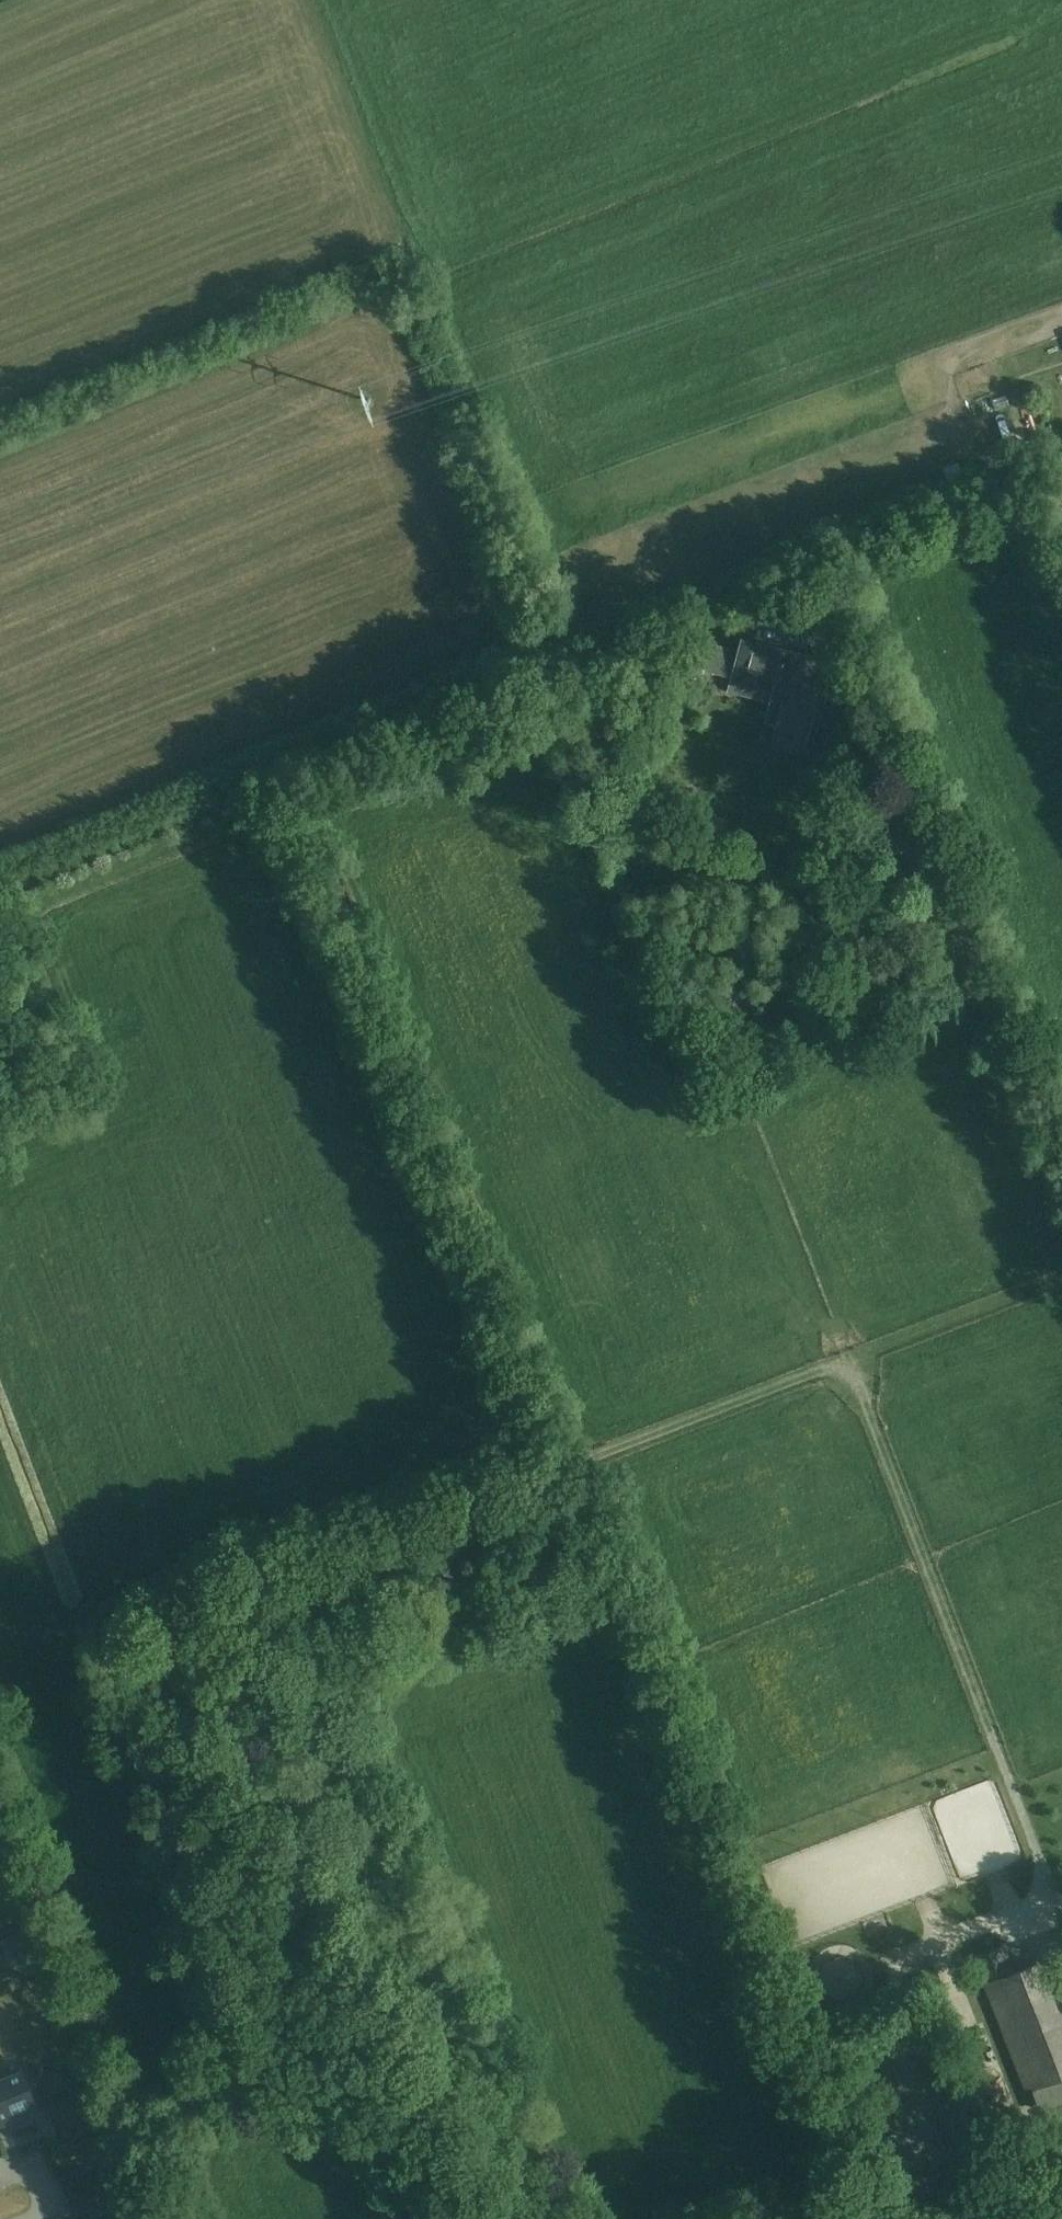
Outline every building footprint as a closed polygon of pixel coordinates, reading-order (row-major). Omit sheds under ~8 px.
[(1015,444),(1017,451),(1010,453),(1014,465),(1037,458),(1034,446),(1031,447),(1030,441),(1015,444)] [(678,673),(678,674),(680,674),(704,680),(706,674),(712,646),(713,642),(694,638),(687,636),(684,647),(678,673)] [(712,646),(706,674),(732,680),(731,687),(770,696),(764,726),(792,733),(789,748),(803,752),(819,687),(818,682),(820,673),(812,658),(784,651),(785,648),(743,639),(739,652),(712,646)] [(1061,2078),(1061,2016),(1040,1961),(984,1982),(1026,2091),(1061,2078)] [(0,2081),(0,2124),(36,2110),(21,2072),(0,2081)] [(962,2104),(948,2110),(957,2131),(972,2125),(962,2104)]
